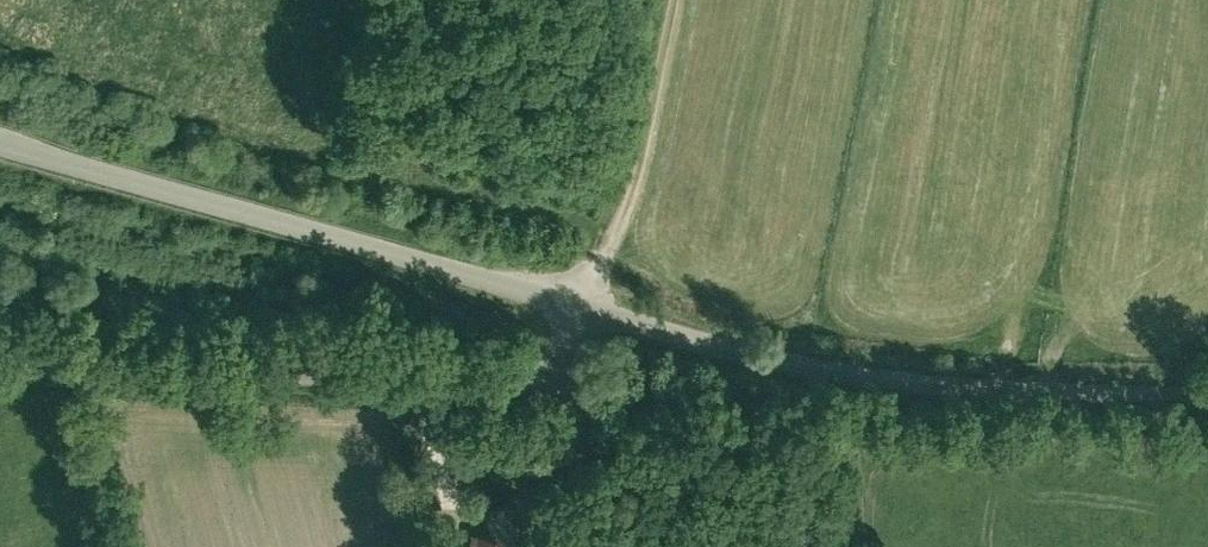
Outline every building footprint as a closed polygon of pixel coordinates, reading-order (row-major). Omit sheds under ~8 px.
[(475,530),(475,546),(516,546),(516,530),(475,530)]
